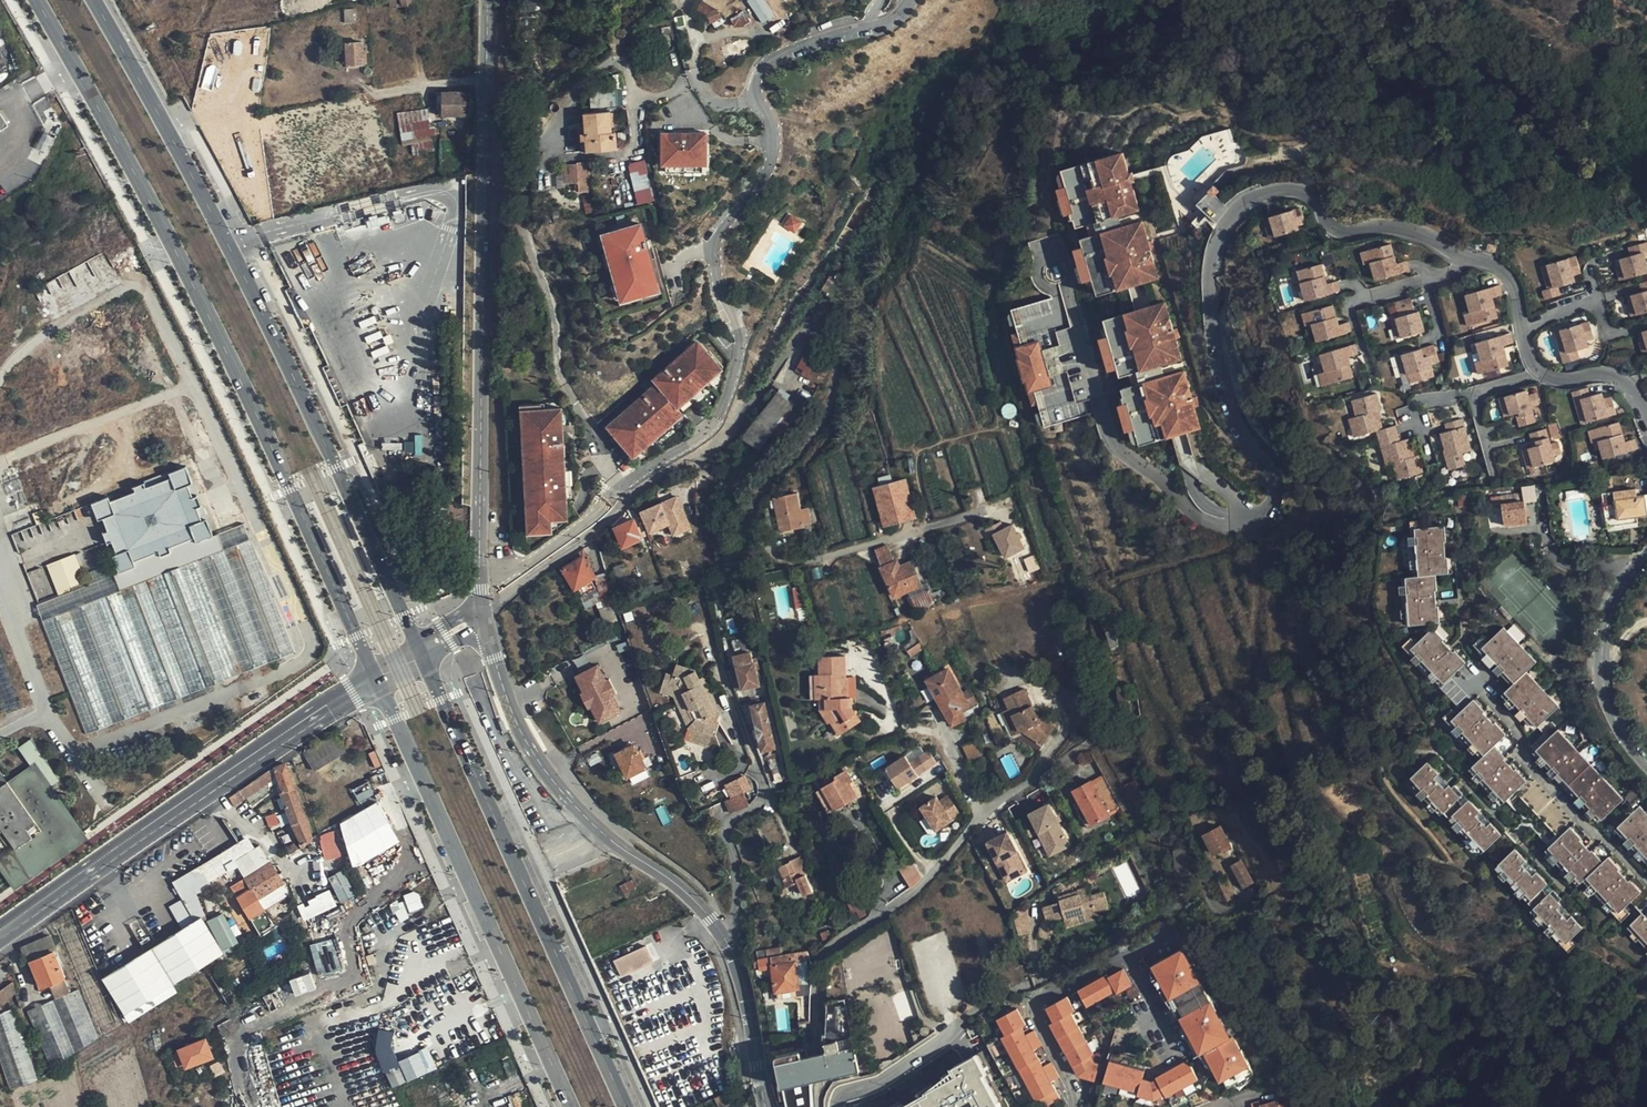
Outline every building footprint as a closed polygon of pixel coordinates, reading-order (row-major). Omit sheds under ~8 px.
[(369,0),(368,0),(361,2),(362,18),(370,19),(370,11),(369,0)] [(411,0),(390,0),(391,8),(412,6),(411,0)] [(754,0),(769,23),(780,17),(770,0),(754,0)] [(724,21),(718,8),(715,10),(704,1),(697,10),(704,15),(701,16),(705,24),(709,23),(711,28),(724,21)] [(755,25),(751,20),(750,21),(745,13),(732,21),(737,29),(744,25),(747,30),(751,28),(755,25)] [(366,64),(366,53),(362,53),(362,43),(348,44),(348,65),(366,64)] [(464,114),(465,94),(435,93),(435,113),(464,114)] [(618,147),(617,129),(612,129),(611,109),(586,110),(587,121),(578,121),(579,136),(583,136),(584,149),(618,147)] [(0,111),(0,130),(9,126),(2,111),(0,111)] [(428,118),(427,116),(410,117),(410,134),(434,134),(434,124),(431,123),(430,123),(430,122),(429,121),(428,120),(428,119),(428,118)] [(708,132),(665,132),(664,164),(671,164),(701,165),(708,165),(708,132)] [(591,170),(590,153),(577,154),(578,163),(567,164),(568,177),(587,175),(588,171),(591,170)] [(1127,153),(1068,169),(1072,185),(1081,217),(1083,225),(1097,222),(1099,221),(1103,232),(1100,233),(1086,237),(1099,285),(1102,293),(1161,277),(1153,249),(1151,241),(1146,221),(1127,226),(1124,214),(1143,209),(1127,153)] [(648,159),(630,161),(636,203),(654,200),(648,159)] [(1074,219),(1081,217),(1072,185),(1061,187),(1068,213),(1072,212),(1074,219)] [(1303,208),(1274,216),(1277,226),(1270,228),(1272,238),(1301,230),(1300,224),(1307,223),(1303,208)] [(792,213),(784,224),(796,233),(804,222),(792,213)] [(1274,216),(1267,218),(1270,228),(1277,226),(1274,216)] [(645,243),(644,241),(640,222),(608,230),(613,246),(607,248),(618,291),(634,287),(634,290),(655,285),(649,260),(648,257),(646,258),(643,244),(645,243)] [(607,248),(613,246),(608,230),(600,232),(617,300),(657,290),(655,285),(634,290),(634,287),(618,291),(607,248)] [(1099,285),(1086,237),(1081,238),(1083,247),(1078,248),(1087,280),(1091,279),(1093,287),(1099,285)] [(1620,244),(1622,253),(1637,250),(1644,248),(1641,239),(1620,244)] [(654,258),(649,240),(644,241),(645,243),(643,244),(646,258),(648,257),(649,260),(654,258)] [(1391,248),(1361,256),(1364,267),(1371,265),(1374,277),(1376,287),(1410,278),(1407,268),(1397,271),(1391,248)] [(1622,253),(1614,256),(1619,276),(1642,270),(1637,250),(1622,253)] [(1568,255),(1561,257),(1566,274),(1573,272),(1568,255)] [(1619,276),(1614,256),(1607,257),(1613,278),(1619,276)] [(1561,257),(1532,265),(1538,289),(1533,291),(1535,299),(1552,295),(1550,286),(1568,281),(1566,274),(1561,257)] [(1371,265),(1364,267),(1366,278),(1374,277),(1371,265)] [(1322,266),(1292,273),(1295,284),(1302,283),(1305,293),(1308,304),(1340,296),(1337,285),(1327,288),(1322,266)] [(1633,282),(1635,291),(1646,288),(1646,279),(1633,282)] [(1302,283),(1295,284),(1298,295),(1305,293),(1302,283)] [(1466,296),(1470,307),(1472,316),(1464,318),(1468,330),(1476,327),(1499,320),(1493,300),(1502,297),(1499,287),(1466,296)] [(1627,293),(1632,315),(1646,311),(1646,288),(1635,291),(1627,293)] [(1627,293),(1620,295),(1626,316),(1632,315),(1627,293)] [(1056,296),(1014,307),(1044,423),(1086,412),(1056,296)] [(1403,311),(1405,318),(1412,317),(1409,309),(1413,308),(1410,300),(1394,305),(1397,313),(1403,311)] [(1167,302),(1111,318),(1112,324),(1115,333),(1109,334),(1118,367),(1123,366),(1126,377),(1138,374),(1141,373),(1143,382),(1140,383),(1126,386),(1128,393),(1123,395),(1132,428),(1138,426),(1140,434),(1143,444),(1188,432),(1202,428),(1196,407),(1193,398),(1186,370),(1165,376),(1163,367),(1183,361),(1177,339),(1174,328),(1167,302)] [(1334,307),(1304,315),(1307,326),(1314,324),(1316,333),(1319,344),(1352,335),(1349,324),(1339,327),(1334,307)] [(1472,316),(1470,307),(1462,310),(1464,318),(1472,316)] [(1405,318),(1397,321),(1400,329),(1394,330),(1398,343),(1426,334),(1419,314),(1412,317),(1405,318)] [(1581,320),(1574,322),(1579,339),(1586,337),(1581,320)] [(1400,329),(1397,321),(1392,323),(1394,330),(1400,329)] [(1574,322),(1546,330),(1555,363),(1572,358),(1569,350),(1582,346),(1579,339),(1574,322)] [(1115,333),(1112,324),(1104,326),(1106,335),(1102,336),(1110,369),(1115,367),(1118,379),(1126,377),(1123,366),(1118,367),(1109,334),(1115,333)] [(1314,324),(1307,326),(1309,335),(1316,333),(1314,324)] [(1640,330),(1632,332),(1637,353),(1644,351),(1640,330)] [(1514,343),(1511,335),(1478,345),(1480,353),(1483,362),(1475,365),(1478,377),(1512,367),(1505,346),(1514,343)] [(655,381),(645,390),(646,392),(650,396),(641,404),(637,400),(614,420),(611,423),(634,450),(639,445),(651,434),(669,419),(666,416),(678,406),(681,410),(693,400),(688,395),(684,391),(696,380),(703,374),(702,372),(714,361),(703,349),(692,337),(670,357),(674,361),(667,367),(663,363),(650,374),(655,381)] [(707,345),(703,349),(714,361),(702,372),(703,374),(707,378),(723,363),(707,345)] [(1355,346),(1322,356),(1325,367),(1328,375),(1320,378),(1323,389),(1354,379),(1348,359),(1358,356),(1355,346)] [(1434,348),(1403,357),(1409,377),(1416,375),(1419,385),(1436,380),(1432,367),(1439,364),(1434,348)] [(1480,353),(1472,356),(1475,365),(1483,362),(1480,353)] [(823,367),(806,357),(803,356),(795,370),(814,380),(823,367)] [(1325,367),(1317,370),(1320,378),(1328,375),(1325,367)] [(1416,375),(1409,377),(1412,387),(1419,385),(1416,375)] [(700,384),(696,380),(684,391),(688,395),(700,384)] [(1581,385),(1563,389),(1566,399),(1573,397),(1580,420),(1602,414),(1597,397),(1595,389),(1583,393),(1581,385)] [(567,516),(561,391),(526,392),(527,411),(526,410),(527,431),(530,431),(532,462),(528,463),(532,525),(552,523),(551,517),(567,516)] [(527,411),(526,392),(519,393),(526,533),(548,530),(567,516),(551,517),(552,523),(532,525),(528,463),(532,462),(530,431),(527,431),(526,410),(527,411)] [(650,396),(646,392),(637,400),(641,404),(650,396)] [(771,431),(791,404),(778,393),(770,403),(752,425),(752,427),(765,438),(771,431)] [(1528,393),(1506,398),(1509,409),(1503,411),(1505,419),(1516,416),(1520,429),(1536,424),(1533,411),(1541,409),(1537,397),(1529,398),(1528,393)] [(1132,428),(1123,395),(1120,395),(1122,402),(1118,403),(1125,430),(1130,429),(1132,436),(1140,434),(1138,426),(1132,428)] [(1606,395),(1597,397),(1602,414),(1610,412),(1606,395)] [(1377,396),(1353,404),(1358,421),(1364,438),(1376,435),(1379,445),(1381,454),(1389,451),(1394,467),(1399,483),(1426,475),(1421,459),(1416,460),(1411,442),(1401,445),(1399,438),(1396,428),(1384,432),(1379,415),(1383,414),(1377,396)] [(1573,397),(1566,399),(1572,422),(1580,420),(1573,397)] [(1506,398),(1500,401),(1503,411),(1509,409),(1506,398)] [(611,423),(614,420),(611,417),(602,424),(631,457),(642,448),(639,445),(634,450),(611,423)] [(673,424),(669,419),(651,434),(656,439),(673,424)] [(1358,421),(1352,423),(1357,440),(1364,438),(1358,421)] [(1463,421),(1446,425),(1448,435),(1452,450),(1446,452),(1444,452),(1449,472),(1464,468),(1461,457),(1471,454),(1463,421)] [(1613,421),(1587,428),(1593,448),(1596,458),(1631,448),(1628,438),(1619,441),(1613,421)] [(1202,428),(1188,432),(1194,457),(1209,454),(1202,428)] [(1587,428),(1580,430),(1586,451),(1593,448),(1587,428)] [(1547,431),(1531,435),(1534,448),(1523,451),(1525,460),(1532,459),(1535,469),(1556,463),(1554,457),(1562,455),(1558,442),(1550,444),(1547,431)] [(1448,435),(1442,437),(1446,452),(1452,450),(1448,435)] [(1389,451),(1381,454),(1386,469),(1394,467),(1389,451)] [(1532,459),(1525,460),(1528,471),(1535,469),(1532,459)] [(106,561),(112,577),(206,544),(200,527),(195,529),(181,491),(187,489),(181,473),(164,479),(166,484),(105,506),(103,501),(87,507),(93,523),(98,521),(112,559),(106,561)] [(917,516),(907,478),(877,486),(887,524),(917,516)] [(1524,484),(1525,501),(1537,501),(1537,484),(1524,484)] [(695,488),(696,508),(710,508),(709,488),(695,488)] [(1610,504),(1612,518),(1638,515),(1646,514),(1646,492),(1637,494),(1636,488),(1614,491),(1616,503),(1610,504)] [(675,492),(639,507),(650,533),(676,522),(680,532),(690,528),(675,492)] [(806,524),(803,508),(800,492),(776,497),(777,503),(781,531),(806,527),(806,524)] [(1525,516),(1523,501),(1502,504),(1501,497),(1484,498),(1484,502),(1488,527),(1491,527),(1505,525),(1506,526),(1526,523),(1525,516)] [(1612,518),(1610,504),(1604,504),(1608,525),(1639,521),(1638,515),(1612,518)] [(638,537),(646,534),(635,505),(626,507),(632,517),(613,525),(616,534),(622,548),(628,545),(640,541),(638,537)] [(810,507),(803,508),(806,524),(813,522),(810,507)] [(1448,535),(1451,535),(1450,519),(1421,520),(1421,534),(1422,568),(1441,567),(1452,566),(1451,548),(1449,548),(1448,535)] [(1421,534),(1421,520),(1417,521),(1417,529),(1413,529),(1413,539),(1417,539),(1418,551),(1413,551),(1413,561),(1418,561),(1418,568),(1422,568),(1421,534)] [(989,530),(994,538),(998,534),(1007,528),(1002,521),(989,530)] [(1030,543),(1015,522),(1007,528),(998,534),(1013,555),(1030,543)] [(1013,555),(998,534),(994,538),(992,539),(1006,560),(1013,555)] [(251,535),(206,544),(112,577),(36,605),(84,730),(85,734),(294,654),(251,535)] [(923,585),(912,562),(902,566),(898,558),(894,559),(887,545),(873,551),(894,598),(908,592),(914,606),(916,610),(936,600),(928,583),(923,585)] [(48,562),(58,591),(90,580),(80,551),(48,562)] [(597,574),(586,554),(566,565),(577,585),(594,575),(597,574)] [(1441,567),(1422,568),(1418,568),(1411,568),(1412,616),(1444,614),(1443,600),(1440,600),(1439,584),(1442,583),(1441,567)] [(1412,616),(1411,568),(1406,568),(1406,577),(1403,577),(1403,586),(1407,586),(1407,600),(1403,600),(1404,608),(1408,608),(1408,615),(1412,616)] [(604,572),(594,575),(597,587),(602,601),(602,604),(614,600),(604,572)] [(602,601),(597,587),(580,594),(586,607),(602,601)] [(802,588),(793,589),(797,610),(805,608),(802,588)] [(1467,657),(1455,644),(1453,645),(1444,637),(1446,635),(1434,622),(1412,642),(1446,676),(1467,657)] [(1486,640),(1482,643),(1493,654),(1516,678),(1526,669),(1537,658),(1527,647),(1504,623),(1486,640)] [(1117,644),(1112,625),(1105,626),(1110,646),(1117,644)] [(1453,645),(1455,644),(1446,635),(1444,637),(1453,645)] [(915,636),(910,639),(892,649),(898,660),(921,647),(915,636)] [(759,685),(745,637),(733,641),(736,653),(734,654),(744,688),(759,685)] [(1446,676),(1412,642),(1409,645),(1415,651),(1412,653),(1419,661),(1422,659),(1430,667),(1427,670),(1433,676),(1436,673),(1442,680),(1446,676)] [(1493,654),(1482,643),(1479,646),(1483,651),(1482,652),(1488,659),(1490,657),(1495,663),(1493,665),(1499,671),(1501,669),(1512,681),(1516,678),(1493,654)] [(0,713),(20,706),(0,649),(0,712),(0,713)] [(862,721),(854,706),(853,696),(849,696),(844,696),(844,675),(847,674),(847,656),(822,657),(823,675),(816,676),(817,700),(822,700),(823,710),(830,709),(835,718),(833,720),(842,734),(862,721)] [(715,713),(706,681),(704,671),(689,661),(682,672),(675,681),(685,688),(687,693),(691,709),(694,720),(705,727),(702,733),(710,737),(718,720),(717,718),(715,713)] [(959,708),(967,704),(967,703),(962,693),(949,667),(927,680),(945,715),(959,708)] [(607,683),(600,668),(578,679),(585,694),(593,709),(600,724),(622,713),(615,698),(607,683)] [(675,681),(682,672),(676,669),(666,685),(681,695),(687,693),(685,688),(675,681)] [(1526,669),(1516,678),(1512,681),(1505,688),(1538,723),(1560,703),(1526,669)] [(711,680),(706,681),(715,713),(717,718),(721,717),(711,680)] [(611,681),(607,683),(615,698),(619,696),(611,681)] [(1038,685),(1019,686),(1020,697),(1020,707),(1018,711),(1019,722),(1023,721),(1039,738),(1055,723),(1039,706),(1038,685)] [(1538,723),(1505,688),(1502,691),(1506,696),(1504,698),(1510,705),(1513,702),(1518,708),(1516,711),(1521,716),(1524,714),(1535,725),(1538,723)] [(967,703),(967,704),(968,707),(976,703),(969,689),(962,693),(967,703)] [(585,694),(582,696),(589,711),(593,709),(585,694)] [(1485,749),(1493,742),(1506,730),(1492,715),(1490,717),(1484,711),(1486,709),(1473,695),(1453,714),(1485,749)] [(777,748),(773,734),(764,702),(751,705),(755,718),(763,751),(777,748)] [(963,717),(959,708),(945,715),(947,721),(949,724),(954,722),(963,717)] [(694,720),(691,709),(683,712),(686,727),(700,736),(702,733),(705,727),(694,720)] [(838,737),(842,734),(833,720),(835,718),(830,709),(823,710),(838,737)] [(1490,717),(1492,715),(1486,709),(1484,711),(1490,717)] [(1482,752),(1485,749),(1453,714),(1449,718),(1454,723),(1452,725),(1458,731),(1460,730),(1469,739),(1467,741),(1474,749),(1476,747),(1482,752)] [(954,722),(949,724),(951,728),(965,721),(963,717),(954,722)] [(1567,781),(1589,761),(1557,726),(1535,746),(1567,781)] [(970,729),(957,735),(968,757),(981,751),(970,729)] [(346,748),(334,730),(302,751),(314,769),(346,748)] [(1522,780),(1510,767),(1508,768),(1502,763),(1501,764),(1498,761),(1501,758),(1505,754),(1493,742),(1485,749),(1482,752),(1470,763),(1492,786),(1503,798),(1522,780)] [(625,775),(633,771),(644,766),(633,743),(625,746),(614,752),(625,775)] [(1564,784),(1567,781),(1535,746),(1532,749),(1537,754),(1535,756),(1540,762),(1543,760),(1547,766),(1546,768),(1552,775),(1554,773),(1564,784)] [(931,762),(924,751),(915,757),(922,768),(931,762)] [(922,768),(915,757),(907,762),(903,757),(884,769),(896,786),(922,768)] [(1459,794),(1450,784),(1445,779),(1443,781),(1437,773),(1438,771),(1427,758),(1412,771),(1409,774),(1442,809),(1445,806),(1459,794)] [(1508,768),(1510,767),(1501,758),(1498,761),(1501,764),(1502,763),(1508,768)] [(1623,797),(1589,761),(1567,781),(1594,810),(1601,817),(1623,797)] [(1492,786),(1470,763),(1468,765),(1473,771),(1471,773),(1477,780),(1479,778),(1488,788),(1486,790),(1492,796),(1494,794),(1500,801),(1503,798),(1492,786)] [(285,764),(263,776),(227,799),(232,805),(266,783),(278,776),(283,790),(281,791),(286,802),(288,809),(294,824),(303,842),(312,837),(285,764)] [(1409,774),(1412,771),(1407,766),(1401,771),(1406,776),(1409,774)] [(0,783),(0,830),(30,872),(79,836),(31,769),(7,785),(4,781),(1,784),(0,783)] [(853,780),(847,770),(836,776),(836,778),(831,780),(829,776),(819,781),(822,786),(834,808),(857,796),(850,783),(853,780)] [(1443,781),(1445,779),(1438,771),(1437,773),(1443,781)] [(1442,809),(1409,774),(1406,776),(1417,788),(1414,790),(1420,797),(1423,795),(1429,801),(1426,804),(1431,809),(1434,807),(1439,812),(1442,809)] [(1071,795),(1076,806),(1090,830),(1115,816),(1096,781),(1071,795)] [(1454,781),(1450,784),(1459,794),(1462,791),(1454,781)] [(1594,810),(1567,781),(1564,784),(1576,797),(1574,799),(1580,806),(1582,804),(1588,809),(1585,811),(1591,818),(1593,816),(1597,820),(1601,817),(1594,810)] [(817,789),(829,811),(834,808),(822,786),(817,789)] [(1449,811),(1467,795),(1462,791),(1459,794),(1445,806),(1449,811)] [(748,805),(743,793),(724,800),(729,812),(748,805)] [(940,803),(934,795),(919,806),(935,829),(950,818),(940,803)] [(1477,811),(1479,809),(1467,795),(1449,811),(1482,847),(1499,831),(1488,819),(1485,821),(1477,811)] [(948,798),(940,803),(950,818),(958,812),(948,798)] [(380,801),(337,821),(358,865),(368,860),(370,864),(403,849),(380,801)] [(1065,838),(1048,803),(1028,813),(1037,831),(1036,831),(1044,848),(1065,838)] [(1615,824),(1646,859),(1646,814),(1638,804),(1615,824)] [(1090,830),(1076,806),(1071,808),(1085,833),(1090,830)] [(1488,819),(1479,809),(1477,811),(1485,821),(1488,819)] [(1482,847),(1449,811),(1446,814),(1453,821),(1450,823),(1456,829),(1458,827),(1467,837),(1465,840),(1471,847),(1475,845),(1479,849),(1482,847)] [(1232,843),(1222,824),(1205,833),(1215,852),(1232,843)] [(1615,824),(1613,826),(1622,838),(1620,840),(1626,847),(1629,845),(1634,850),(1632,853),(1637,859),(1640,856),(1645,862),(1646,860),(1646,859),(1615,824)] [(1591,848),(1588,851),(1584,854),(1583,854),(1581,851),(1583,849),(1575,842),(1577,840),(1566,827),(1548,843),(1547,845),(1579,880),(1582,877),(1584,875),(1601,860),(1591,848)] [(1005,831),(986,841),(995,859),(1000,857),(1010,877),(1025,869),(1005,831)] [(1065,838),(1044,848),(1048,855),(1068,845),(1065,838)] [(327,840),(323,840),(320,840),(321,849),(328,849),(332,848),(331,839),(327,840)] [(1584,854),(1588,851),(1577,840),(1575,842),(1583,849),(1581,851),(1583,854),(1584,854)] [(1579,880),(1547,845),(1544,847),(1543,848),(1549,853),(1547,855),(1553,861),(1555,860),(1564,869),(1562,871),(1568,878),(1570,876),(1576,883),(1579,880)] [(1546,882),(1534,868),(1531,871),(1524,863),(1526,861),(1513,846),(1496,861),(1529,898),(1546,882)] [(259,847),(233,863),(258,901),(283,885),(268,862),(259,847)] [(103,972),(126,1019),(178,994),(177,978),(239,947),(239,938),(225,911),(211,918),(196,919),(207,913),(202,903),(201,885),(213,884),(229,876),(227,850),(173,877),(171,877),(172,887),(176,887),(182,899),(170,904),(181,926),(182,933),(103,972)] [(1601,860),(1584,875),(1593,885),(1617,911),(1639,891),(1607,855),(1601,860)] [(807,874),(800,856),(789,860),(789,862),(779,866),(787,886),(788,885),(797,882),(803,895),(812,891),(805,874),(807,874)] [(1000,857),(995,859),(1005,879),(1010,877),(1000,857)] [(1159,894),(1141,857),(1130,863),(1147,899),(1159,894)] [(921,877),(910,858),(897,865),(910,888),(921,877)] [(1247,887),(1255,883),(1242,860),(1234,864),(1247,887)] [(1529,898),(1496,861),(1492,864),(1498,870),(1496,872),(1502,879),(1505,877),(1514,887),(1512,888),(1518,895),(1520,893),(1526,900),(1529,898)] [(1531,871),(1534,868),(1526,861),(1524,863),(1531,871)] [(1584,875),(1582,877),(1587,884),(1584,885),(1590,892),(1593,890),(1602,900),(1599,902),(1606,909),(1609,907),(1614,913),(1617,911),(1593,885),(1584,875)] [(1535,904),(1550,891),(1552,888),(1546,882),(1529,898),(1535,904)] [(330,887),(298,904),(306,920),(339,903),(330,887)] [(1550,891),(1557,899),(1560,897),(1552,888),(1550,891)] [(391,900),(397,917),(426,907),(420,890),(391,900)] [(1109,914),(1104,897),(1091,901),(1088,891),(1075,896),(1076,900),(1057,906),(1058,909),(1042,913),(1044,919),(1043,921),(1040,936),(1039,940),(1054,942),(1057,925),(1064,925),(1065,927),(1079,922),(1081,928),(1098,922),(1096,917),(1109,914)] [(1581,926),(1568,911),(1566,913),(1560,906),(1562,904),(1557,899),(1550,891),(1535,904),(1532,906),(1564,941),(1567,938),(1581,926)] [(1566,913),(1568,911),(1562,904),(1560,906),(1566,913)] [(1027,906),(1013,914),(1019,935),(1031,932),(1027,906)] [(1564,941),(1532,906),(1529,909),(1534,914),(1531,916),(1537,924),(1540,921),(1545,927),(1543,929),(1549,937),(1552,934),(1561,944),(1564,941)] [(1628,923),(1637,933),(1646,944),(1646,906),(1628,923)] [(1628,923),(1625,925),(1629,931),(1627,932),(1634,940),(1636,938),(1645,948),(1643,950),(1646,955),(1646,944),(1637,933),(1628,923)] [(311,933),(312,941),(338,937),(337,928),(311,933)] [(49,933),(21,946),(28,962),(31,961),(54,950),(57,949),(49,933)] [(336,938),(312,942),(317,974),(339,970),(335,945),(337,945),(336,938)] [(1567,938),(1564,941),(1561,944),(1566,950),(1572,944),(1567,938)] [(649,945),(613,962),(620,977),(656,960),(649,945)] [(65,977),(54,950),(31,961),(42,987),(65,977)] [(808,958),(807,950),(794,952),(795,960),(808,958)] [(1185,951),(1154,966),(1171,1001),(1202,986),(1185,951)] [(800,989),(795,960),(772,963),(777,993),(795,990),(800,989)] [(1171,1001),(1154,966),(1149,968),(1193,1061),(1198,1058),(1179,1019),(1171,1001)] [(1094,981),(1080,987),(1086,1002),(1101,996),(1116,989),(1117,992),(1131,985),(1124,970),(1110,976),(1108,974),(1094,981)] [(16,995),(12,982),(0,991),(0,997),(5,1003),(16,995)] [(100,1030),(81,983),(28,1005),(52,1061),(100,1030)] [(1202,986),(1171,1001),(1179,1019),(1210,1004),(1202,986)] [(795,990),(777,993),(778,1001),(797,998),(795,990)] [(1068,996),(1046,1006),(1049,1014),(1071,1004),(1068,996)] [(815,1055),(776,1064),(781,1089),(816,1081),(857,1069),(842,999),(827,1002),(824,1044),(826,1053),(815,1055)] [(1071,1004),(1049,1014),(1055,1027),(1053,1028),(1058,1041),(1064,1054),(1069,1065),(1074,1076),(1088,1081),(1094,1063),(1088,1061),(1087,1057),(1090,1056),(1085,1045),(1079,1031),(1074,1019),(1077,1018),(1071,1004)] [(1210,1004),(1179,1019),(1198,1058),(1204,1055),(1229,1043),(1210,1004)] [(998,1015),(1006,1030),(1019,1023),(1024,1021),(1016,1006),(998,1015)] [(11,1010),(0,1015),(0,1063),(11,1091),(39,1080),(11,1010)] [(1019,1023),(1006,1030),(1001,1033),(1009,1048),(1017,1063),(1025,1078),(1034,1095),(1051,1086),(1046,1076),(1042,1069),(1038,1061),(1034,1054),(1030,1046),(1027,1039),(1023,1031),(1019,1023)] [(1032,1026),(1023,1031),(1027,1039),(1030,1046),(1040,1041),(1036,1034),(1032,1026)] [(393,1086),(420,1076),(414,1058),(402,1062),(389,1028),(373,1033),(393,1086)] [(212,1054),(205,1037),(202,1038),(201,1035),(194,1037),(195,1040),(179,1047),(180,1050),(179,1051),(172,1054),(176,1064),(185,1061),(186,1066),(212,1054)] [(496,1052),(507,1046),(504,1041),(493,1046),(496,1052)] [(1229,1043),(1204,1055),(1211,1070),(1218,1085),(1247,1071),(1233,1041),(1229,1043)] [(981,1048),(971,1053),(981,1072),(992,1066),(981,1048)] [(999,1102),(996,1103),(980,1077),(983,1075),(981,1072),(971,1053),(947,1067),(951,1075),(930,1086),(925,1089),(926,1091),(920,1094),(905,1103),(904,1100),(902,1101),(891,1106),(1002,1106),(999,1102)] [(1204,1055),(1198,1058),(1205,1073),(1211,1070),(1204,1055)] [(1047,1056),(1038,1061),(1042,1069),(1046,1076),(1055,1071),(1052,1064),(1047,1056)] [(210,1065),(214,1074),(224,1069),(220,1060),(210,1065)] [(1142,1071),(1107,1060),(1100,1080),(1135,1091),(1134,1094),(1151,1100),(1163,1095),(1164,1097),(1195,1082),(1186,1063),(1155,1078),(1156,1081),(1151,1083),(1139,1079),(1142,1071)] [(983,1075),(980,1077),(996,1103),(999,1102),(1003,1099),(988,1072),(983,1075)] [(928,1082),(917,1088),(920,1094),(926,1091),(925,1089),(930,1086),(928,1082)] [(719,1095),(724,1106),(737,1100),(732,1089),(719,1095)] [(724,1106),(719,1095),(713,1099),(716,1106),(723,1106),(724,1106)] [(888,1102),(890,1106),(891,1106),(902,1101),(899,1096),(888,1102)] [(713,1099),(703,1104),(704,1106),(716,1106),(713,1099)]
